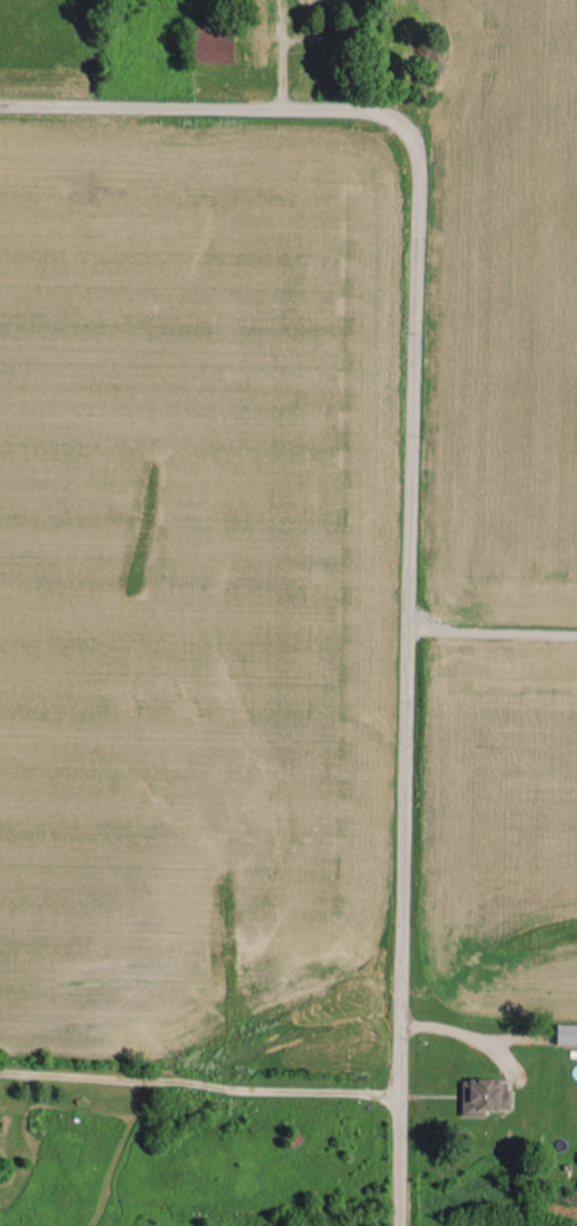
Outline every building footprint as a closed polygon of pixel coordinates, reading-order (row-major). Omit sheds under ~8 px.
[(559,1023),(558,1043),(576,1043),(576,1024),(559,1023)] [(463,1078),(463,1115),(486,1115),(486,1109),(510,1109),(511,1079),(463,1078)]
